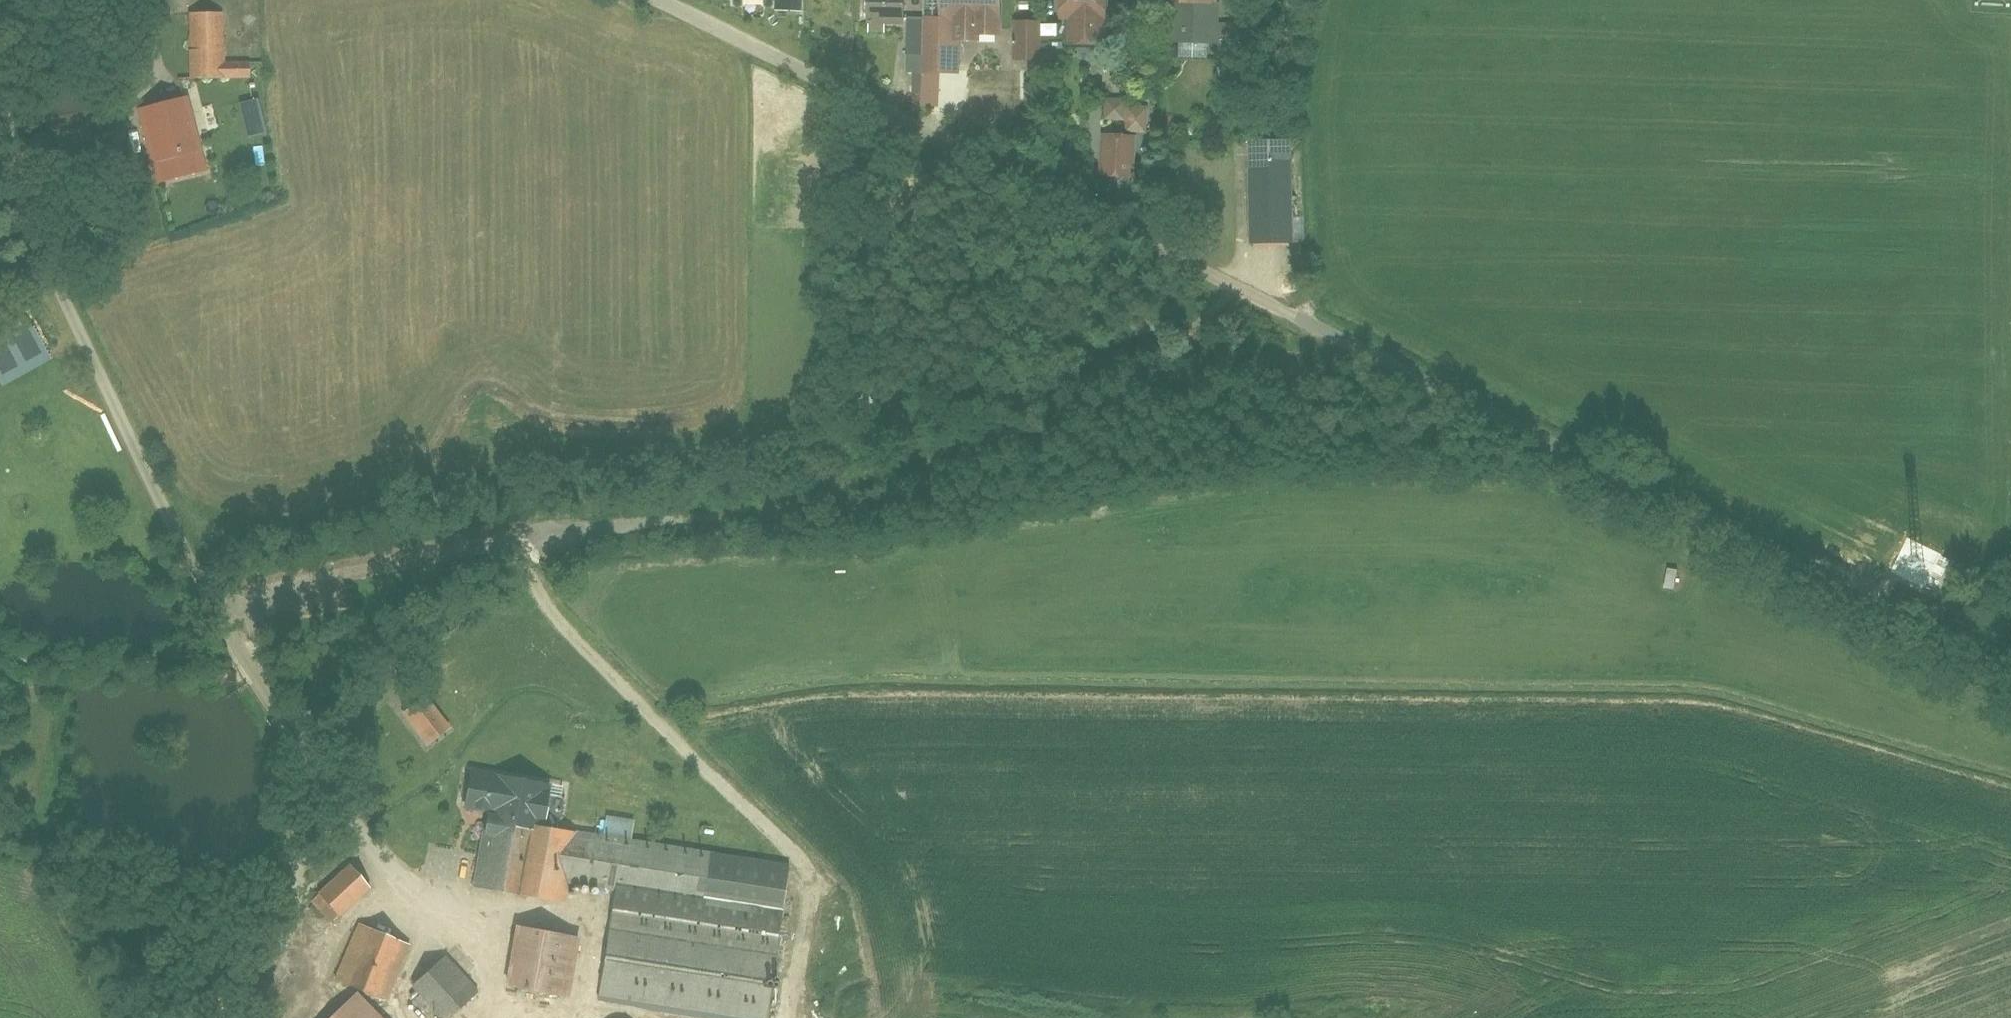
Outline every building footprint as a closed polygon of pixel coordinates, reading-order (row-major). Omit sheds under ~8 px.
[(762,9),(787,9),(787,36),(808,36),(808,2),(796,2),(796,0),(762,0),(762,9)] [(875,25),(907,25),(907,58),(927,58),(927,21),(914,21),(914,0),(875,0),(875,25)] [(964,41),(1011,41),(1010,0),(950,0),(950,22),(930,23),(931,77),(965,76),(964,41)] [(1075,24),(1076,46),(1113,44),(1112,23),(1117,23),(1117,0),(1067,0),(1067,24),(1075,24)] [(1181,47),(1222,45),(1220,7),(1225,6),(1225,0),(1179,0),(1181,47)] [(231,83),(231,75),(252,75),(252,55),(232,56),(231,18),(191,18),(192,83),(231,83)] [(1046,77),(1045,28),(1015,29),(1016,78),(1046,77)] [(1146,63),(1145,41),(1126,42),(1128,65),(1146,63)] [(145,112),(159,186),(209,177),(195,103),(145,112)] [(1142,137),(1104,139),(1106,184),(1144,182),(1142,137)] [(1251,145),(1253,246),(1300,245),(1297,144),(1251,145)] [(4,384),(50,363),(31,322),(0,337),(0,375),(4,384)] [(481,829),(470,893),(564,908),(567,889),(618,897),(600,1003),(694,1017),(767,1017),(782,925),(787,926),(796,870),(560,832),(567,789),(472,773),(463,826),(481,829)] [(314,905),(334,924),(370,888),(350,869),(314,905)] [(505,925),(495,988),(579,1001),(589,938),(505,925)] [(355,926),(328,990),(388,1014),(414,951),(355,926)] [(417,991),(442,1017),(453,1017),(471,1001),(440,969),(417,991)] [(356,1006),(344,1017),(368,1017),(356,1006)]
